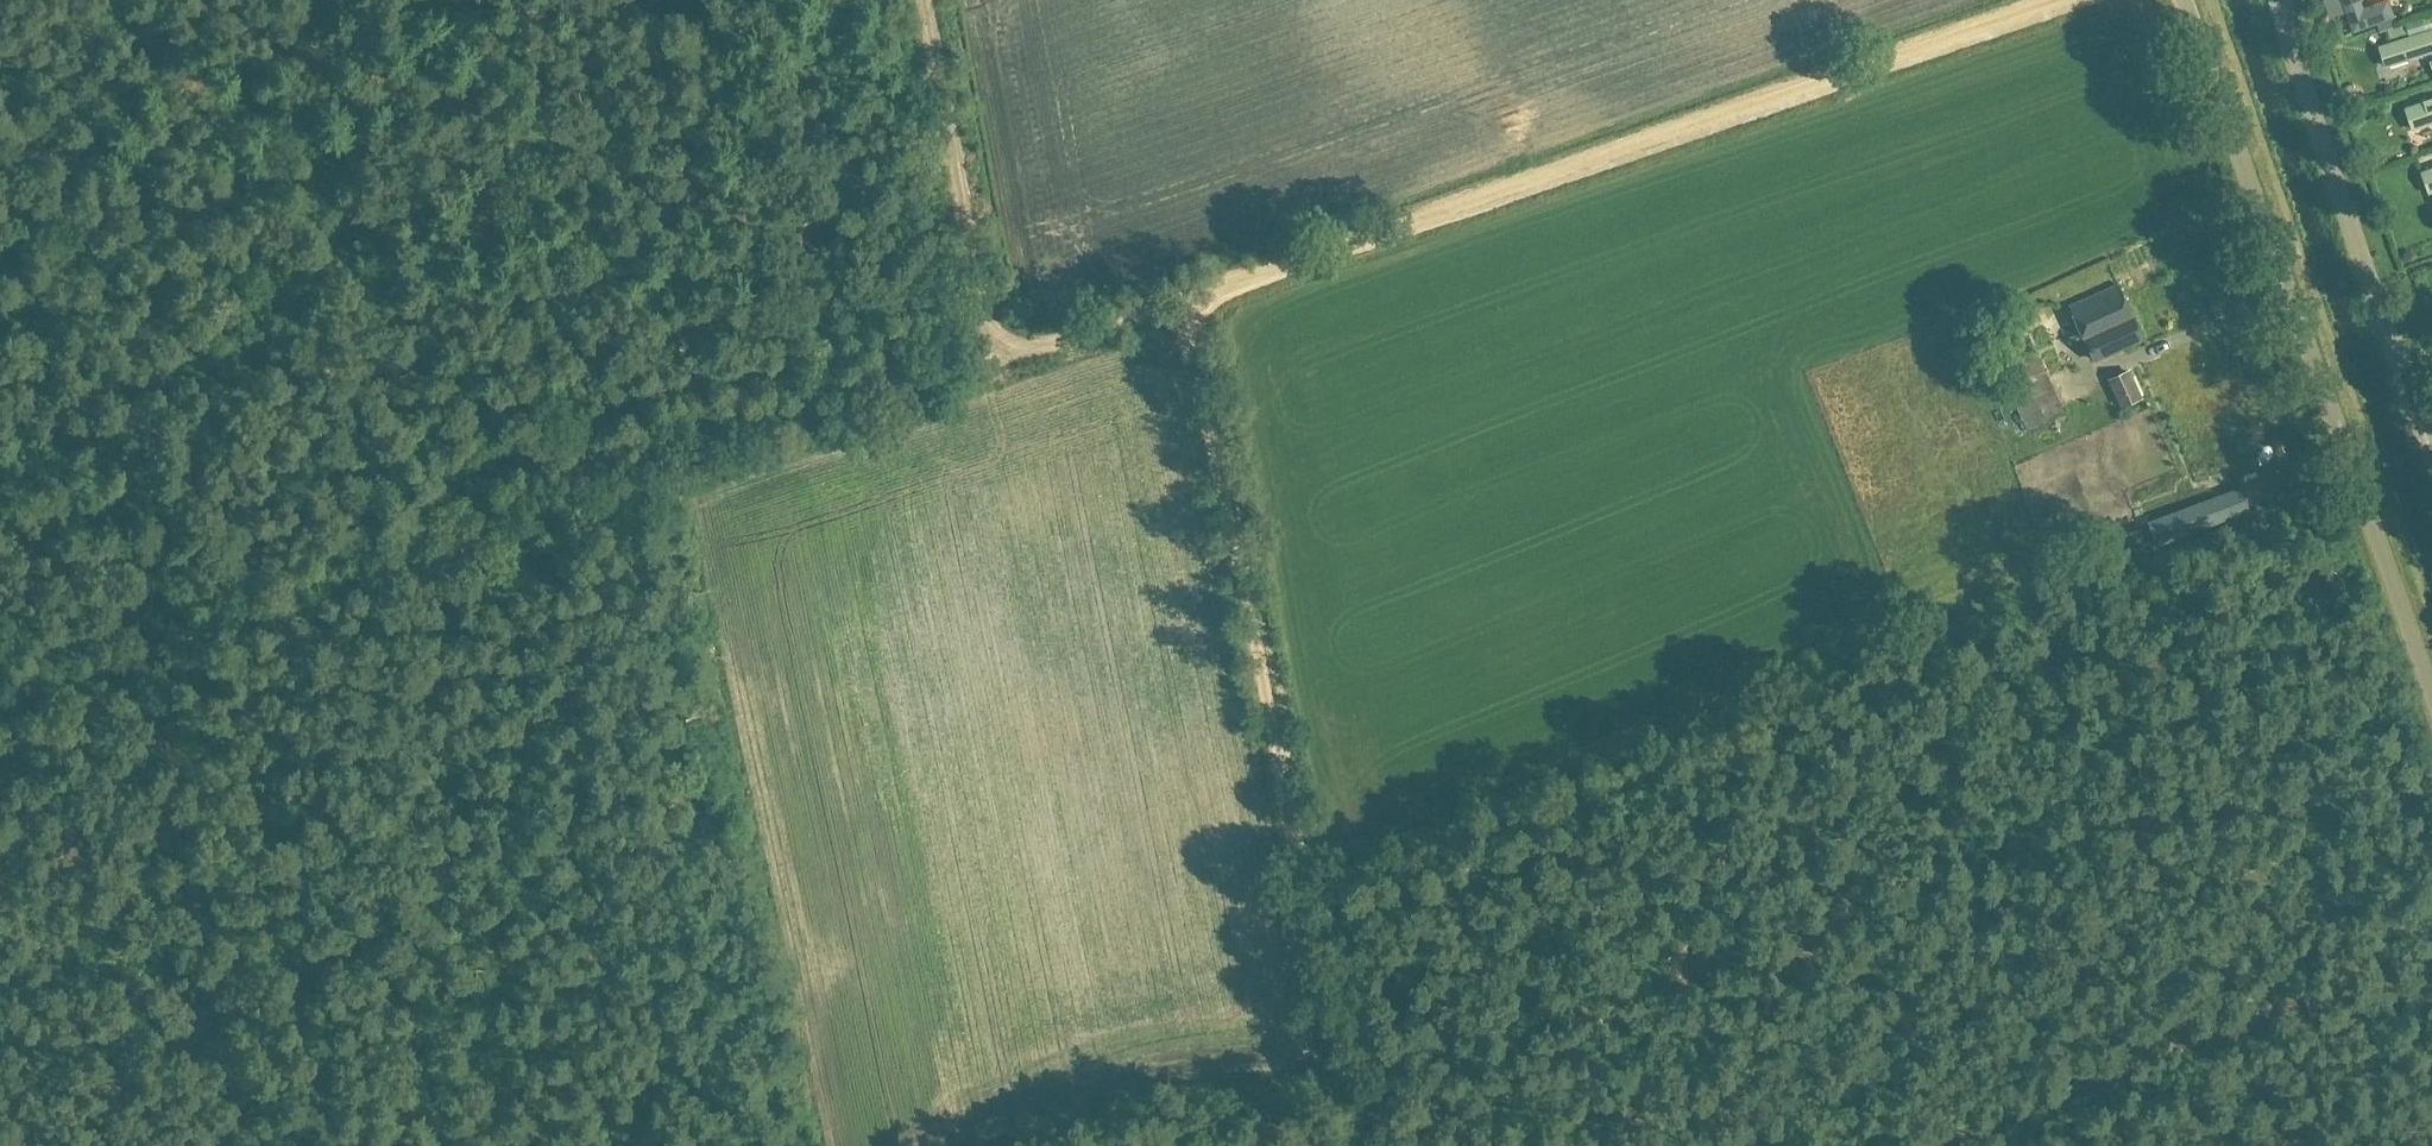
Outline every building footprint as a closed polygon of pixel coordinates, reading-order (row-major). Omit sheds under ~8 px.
[(2387,0),(2385,0),(2363,8),(2359,0),(2340,0),(2352,33),(2393,18),(2387,0)] [(2387,67),(2431,52),(2431,27),(2380,45),(2387,67)] [(2431,124),(2431,99),(2406,108),(2413,130),(2431,124)] [(2430,193),(2431,193),(2431,168),(2422,171),(2430,193)] [(2118,286),(2070,308),(2095,361),(2142,339),(2118,286)] [(2139,398),(2128,372),(2110,379),(2122,406),(2139,398)] [(2030,411),(2040,440),(2076,428),(2067,399),(2030,411)] [(2249,511),(2242,493),(2241,491),(2206,504),(2205,502),(2151,523),(2159,545),(2249,511)]
